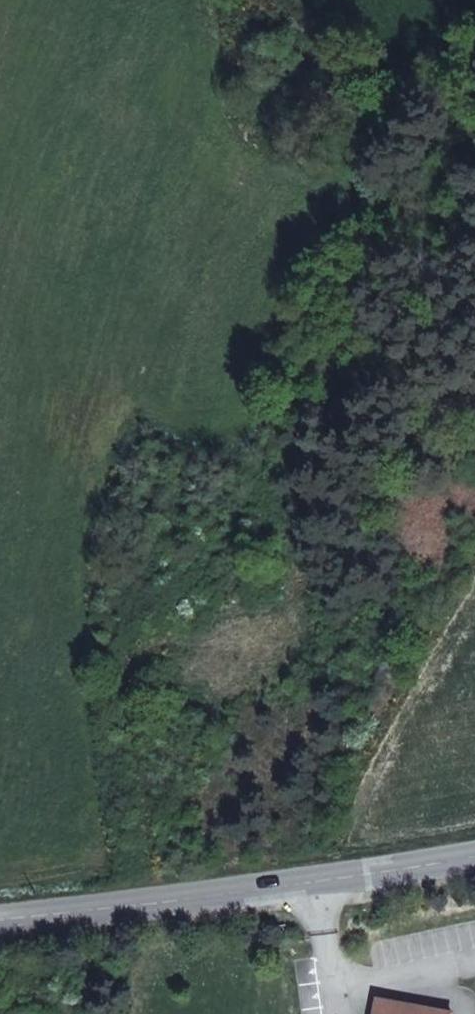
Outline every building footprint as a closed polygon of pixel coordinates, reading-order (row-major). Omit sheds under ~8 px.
[(374,1000),(371,1013),(451,1013),(374,1000)]
